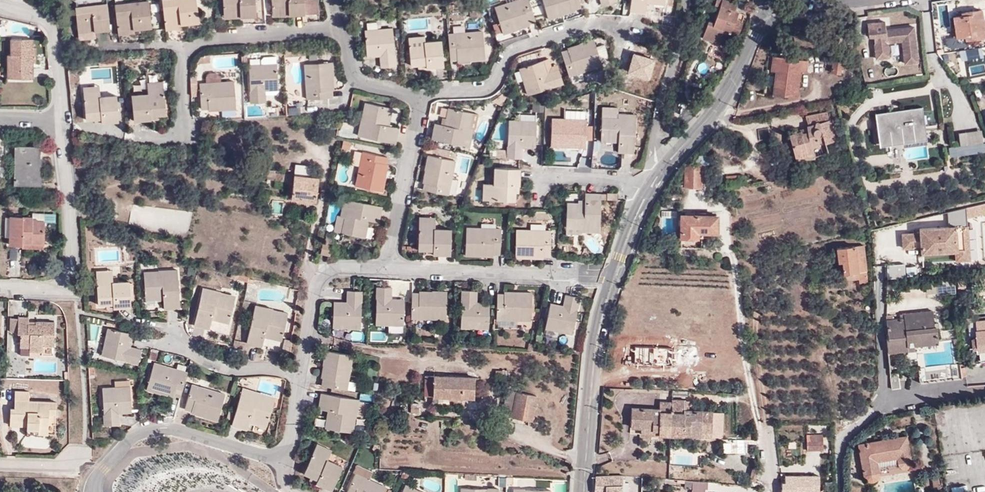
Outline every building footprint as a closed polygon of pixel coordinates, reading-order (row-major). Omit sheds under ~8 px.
[(114,4),(118,33),(134,31),(134,28),(152,26),(148,0),(144,0),(114,4)] [(166,27),(182,25),(182,22),(199,20),(197,0),(163,0),(166,27)] [(225,14),(242,13),(242,16),(257,15),(256,0),(224,0),(225,14)] [(274,11),(291,10),(290,13),(306,11),(306,0),(273,0),(274,11)] [(530,0),(523,0),(496,8),(504,35),(518,30),(517,28),(529,24),(536,22),(530,0)] [(580,0),(544,0),(549,19),(563,15),(563,13),(575,9),(582,7),(580,0)] [(631,11),(647,12),(648,3),(666,5),(666,0),(632,0),(631,11)] [(736,20),(738,12),(735,10),(737,4),(727,0),(716,0),(714,4),(719,6),(713,23),(708,21),(702,37),(713,42),(713,40),(724,45),(729,32),(737,35),(741,26),(734,23),(736,20)] [(75,7),(78,30),(94,29),(95,31),(110,29),(107,4),(75,7)] [(954,38),(964,37),(965,40),(984,37),(984,30),(984,29),(984,24),(984,18),(982,18),(981,9),(960,12),(961,15),(952,16),(954,38)] [(885,19),(868,21),(870,37),(875,37),(877,58),(889,57),(887,42),(903,40),(905,64),(918,62),(914,26),(886,29),(885,19)] [(94,29),(78,30),(79,38),(96,36),(95,31),(94,29)] [(381,54),(381,57),(382,68),(396,67),(393,30),(365,32),(367,55),(381,54)] [(484,33),(449,36),(451,61),(459,60),(471,59),(471,62),(486,60),(484,33)] [(7,54),(7,66),(32,67),(32,61),(35,61),(35,46),(33,46),(33,38),(10,38),(10,54),(7,54)] [(426,38),(409,39),(411,65),(426,64),(426,68),(444,67),(442,42),(426,43),(426,38)] [(569,50),(562,51),(570,76),(603,66),(601,60),(610,57),(606,44),(597,47),(595,39),(581,44),(581,46),(569,50)] [(291,47),(283,47),(284,56),(291,56),(291,47)] [(303,47),(291,47),(291,56),(303,56),(303,47)] [(772,94),(797,97),(800,71),(805,72),(807,60),(772,55),(770,70),(774,71),(772,94)] [(264,57),(261,60),(261,65),(249,66),(251,102),(265,102),(265,95),(275,94),(278,91),(276,57),(264,57)] [(831,72),(840,74),(843,60),(834,58),(831,72)] [(549,59),(542,61),(546,73),(560,69),(558,65),(552,67),(549,59)] [(546,73),(542,61),(520,67),(528,94),(564,82),(560,69),(546,73)] [(331,97),(331,90),(330,77),(333,77),(332,63),(305,64),(306,99),(331,97)] [(32,67),(7,66),(7,77),(32,78),(32,67)] [(202,109),(208,109),(221,108),(221,110),(236,110),(235,82),(200,84),(202,109)] [(163,87),(147,89),(148,94),(131,96),(134,121),(151,119),(151,115),(166,114),(163,87)] [(99,92),(83,93),(86,120),(101,118),(101,122),(118,120),(116,96),(100,97),(99,92)] [(506,97),(502,92),(491,100),(503,105),(506,97)] [(366,117),(362,117),(358,135),(395,142),(398,127),(389,125),(393,107),(369,103),(366,117)] [(467,127),(470,112),(448,107),(446,118),(444,125),(440,124),(434,122),(431,138),(468,146),(472,128),(467,127)] [(878,143),(896,140),(895,128),(911,126),(911,130),(924,128),(921,107),(874,113),(878,143)] [(617,114),(618,111),(602,110),(601,142),(619,143),(619,153),(634,153),(636,115),(617,114)] [(476,113),(470,112),(467,127),(472,128),(474,129),(476,113)] [(795,159),(813,154),(812,147),(835,140),(827,112),(806,116),(808,125),(805,126),(806,128),(807,131),(800,134),(800,131),(789,134),(795,159)] [(552,146),(566,147),(566,144),(578,145),(587,145),(587,120),(552,119),(552,146)] [(495,150),(494,158),(520,159),(521,147),(520,145),(534,145),(534,122),(507,121),(506,150),(495,150)] [(895,128),(896,140),(925,136),(924,128),(911,130),(911,126),(895,128)] [(982,130),(967,132),(968,145),(984,143),(982,130)] [(968,145),(967,132),(959,133),(960,146),(968,145)] [(352,141),(343,140),(342,147),(350,149),(352,141)] [(38,181),(38,148),(15,147),(15,181),(38,181)] [(360,166),(363,152),(355,151),(352,164),(360,166)] [(363,151),(363,152),(360,166),(356,186),(383,191),(386,177),(384,176),(386,164),(388,156),(363,151)] [(424,182),(423,189),(448,194),(455,160),(428,154),(425,168),(427,169),(424,182)] [(702,163),(684,164),(684,188),(701,188),(701,182),(702,163)] [(701,182),(709,182),(710,164),(702,163),(701,182)] [(295,164),(294,175),(309,176),(310,166),(295,164)] [(489,184),(489,200),(515,201),(515,193),(516,185),(520,186),(521,168),(495,167),(494,184),(489,184)] [(294,175),(267,172),(267,179),(292,182),(291,198),(315,201),(318,177),(309,176),(294,175)] [(740,187),(738,175),(725,176),(726,188),(740,187)] [(567,203),(566,227),(581,228),(581,232),(582,231),(599,232),(600,200),(601,194),(584,194),(584,204),(567,203)] [(344,217),(341,232),(364,237),(368,220),(378,222),(381,207),(344,199),(340,217),(344,217)] [(680,238),(698,238),(698,234),(718,234),(718,215),(680,214),(680,238)] [(22,243),(43,243),(44,220),(32,220),(32,217),(9,216),(9,244),(22,245),(22,243)] [(333,230),(341,232),(344,217),(340,217),(336,216),(333,230)] [(435,228),(435,223),(419,222),(418,249),(426,249),(434,249),(433,253),(450,254),(452,229),(435,228)] [(922,247),(922,252),(955,251),(956,260),(969,260),(967,226),(921,229),(921,232),(903,233),(904,248),(922,247)] [(466,255),(480,256),(480,253),(492,253),(501,253),(501,229),(467,227),(466,255)] [(515,258),(530,258),(530,255),(543,256),(551,256),(552,231),(516,230),(515,258)] [(319,253),(328,255),(331,244),(322,242),(319,253)] [(862,259),(860,246),(836,248),(838,263),(842,263),(842,274),(844,274),(844,281),(858,279),(867,278),(865,259),(862,259)] [(177,272),(160,272),(160,277),(145,277),(145,301),(163,301),(164,310),(179,310),(177,272)] [(249,277),(238,274),(236,282),(247,285),(248,282),(249,278),(249,277)] [(98,303),(106,303),(113,303),(114,307),(131,306),(130,280),(114,280),(114,275),(97,276),(98,303)] [(930,287),(944,285),(942,276),(928,279),(930,287)] [(194,319),(209,323),(212,314),(229,318),(235,296),(220,292),(221,288),(202,284),(194,319)] [(375,323),(388,324),(404,324),(405,302),(391,301),(391,297),(391,287),(376,286),(375,323)] [(477,303),(477,300),(477,289),(462,288),(461,325),(489,327),(490,305),(477,303)] [(348,303),(334,302),(333,326),(361,327),(362,290),(349,289),(348,299),(348,303)] [(448,291),(433,291),(433,293),(420,292),(413,292),(412,317),(447,318),(448,291)] [(506,293),(498,293),(497,317),(532,318),(533,291),(518,291),(518,294),(506,293)] [(565,308),(551,305),(546,327),(574,333),(582,297),(568,294),(566,304),(565,308)] [(280,341),(287,313),(255,305),(245,343),(261,347),(264,337),(280,341)] [(887,339),(888,352),(909,350),(908,346),(915,345),(937,343),(933,310),(905,313),(905,318),(888,320),(889,339),(887,339)] [(55,322),(35,321),(35,325),(29,325),(29,321),(28,317),(18,317),(18,318),(18,332),(18,334),(20,334),(20,347),(30,347),(43,347),(43,345),(54,345),(55,322)] [(18,332),(18,318),(10,318),(10,332),(18,332)] [(980,321),(975,321),(969,322),(971,336),(978,335),(978,337),(972,338),(974,348),(980,348),(982,361),(984,360),(984,321),(980,321)] [(404,324),(388,324),(388,333),(403,334),(404,324)] [(127,345),(130,332),(108,326),(101,353),(138,362),(141,348),(131,346),(127,345)] [(30,351),(30,347),(20,347),(19,355),(30,355),(30,351)] [(322,383),(346,388),(352,353),(325,348),(322,363),(325,363),(323,375),(322,383)] [(180,395),(187,372),(153,362),(145,388),(159,392),(160,390),(173,394),(180,395)] [(921,383),(960,378),(959,365),(919,370),(921,383)] [(892,390),(900,388),(899,373),(891,374),(892,390)] [(473,399),(475,377),(434,376),(434,375),(426,374),(426,382),(433,382),(434,386),(425,386),(424,397),(473,399)] [(185,407),(191,408),(203,412),(203,415),(217,419),(225,393),(192,383),(185,407)] [(131,385),(130,385),(114,385),(102,385),(103,422),(117,422),(117,411),(117,408),(131,408),(131,385)] [(258,397),(260,393),(242,388),(232,424),(248,429),(250,419),(268,424),(273,401),(258,397)] [(39,425),(48,425),(49,414),(56,414),(57,402),(29,401),(29,391),(15,391),(14,408),(10,408),(10,420),(26,420),(26,424),(27,429),(39,429),(39,425)] [(326,426),(349,429),(352,415),(355,416),(359,397),(321,391),(318,407),(328,409),(326,426)] [(510,417),(532,421),(537,397),(515,392),(510,417)] [(275,397),(260,393),(258,397),(273,401),(275,397)] [(670,436),(671,401),(659,401),(659,408),(631,407),(630,428),(640,429),(658,429),(658,435),(670,436)] [(682,430),(701,431),(711,432),(712,411),(684,409),(683,402),(671,401),(670,436),(682,436),(682,430)] [(48,435),(48,425),(39,425),(39,429),(27,429),(26,434),(48,435)] [(911,460),(906,436),(857,444),(863,477),(867,481),(870,482),(874,482),(876,480),(877,479),(879,476),(879,474),(878,462),(897,459),(898,465),(900,468),(904,469),(909,468),(911,464),(911,460)] [(806,451),(823,450),(822,437),(806,437),(806,451)] [(723,454),(736,454),(736,440),(723,440),(723,454)] [(315,446),(330,453),(333,448),(318,441),(315,446)] [(318,477),(316,480),(331,487),(343,464),(327,458),(330,453),(315,446),(304,470),(312,474),(318,477)] [(357,470),(371,477),(374,471),(358,463),(355,469),(357,470)] [(371,477),(357,470),(346,491),(385,491),(388,486),(371,477)] [(595,475),(594,491),(621,491),(622,483),(622,476),(595,475)] [(782,482),(781,491),(819,491),(818,475),(784,475),(784,482),(782,482)] [(691,489),(692,481),(684,480),(684,489),(691,489)] [(708,482),(692,481),(691,489),(691,491),(705,491),(705,489),(707,489),(708,482)] [(404,487),(414,491),(418,491),(419,490),(406,484),(404,487)]
